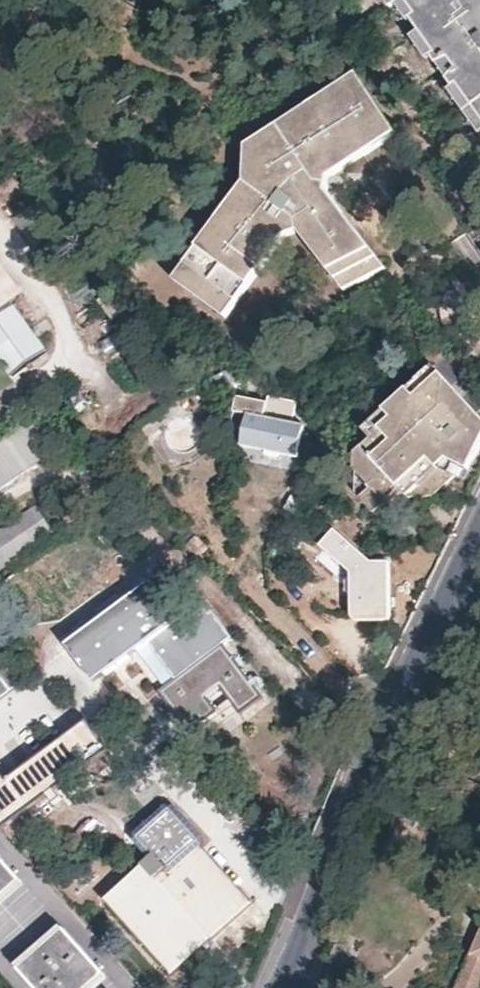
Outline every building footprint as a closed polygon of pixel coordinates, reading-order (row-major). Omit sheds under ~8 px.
[(432,51),(433,52),(434,53),(434,54),(434,56),(430,59),(451,86),(479,127),(479,0),(397,0),(432,51)] [(172,284),(227,322),(285,241),(297,235),(347,289),(384,269),(355,236),(320,196),(326,188),(318,186),(311,177),(325,167),(334,179),(395,135),(355,75),(246,152),(244,182),(172,284)] [(329,183),(334,179),(325,167),(311,177),(318,186),(326,188),(329,183)] [(48,340),(13,291),(24,283),(0,251),(0,349),(13,366),(48,340)] [(442,375),(434,365),(408,389),(417,399),(442,375)] [(442,375),(417,399),(408,389),(386,411),(393,419),(382,431),(392,442),(383,451),(373,440),(363,449),(402,490),(409,498),(432,497),(453,477),(440,470),(450,461),(470,470),(479,449),(479,414),(442,375)] [(268,403),(241,398),(238,413),(231,445),(266,452),(299,458),(305,426),(265,419),(268,403)] [(393,419),(386,411),(365,431),(373,440),(383,451),(392,442),(382,431),(393,419)] [(402,490),(363,449),(357,455),(356,492),(377,514),(389,502),(402,490)] [(470,470),(450,461),(440,470),(453,477),(464,482),(470,470)] [(53,533),(35,505),(0,530),(0,569),(53,533)] [(227,648),(234,642),(210,613),(203,619),(161,565),(64,634),(94,680),(148,643),(170,672),(157,683),(190,732),(223,707),(233,700),(241,711),(262,694),(227,648)] [(18,684),(0,656),(0,695),(12,688),(18,684)] [(65,737),(88,767),(110,751),(89,720),(65,737)] [(65,737),(9,779),(0,769),(0,828),(2,831),(26,813),(29,810),(70,780),(88,767),(65,737)] [(79,793),(70,780),(29,810),(39,824),(79,793)] [(229,883),(204,854),(204,851),(216,839),(217,832),(178,787),(174,785),(171,785),(126,825),(125,832),(150,861),(144,867),(145,869),(110,901),(133,929),(138,927),(178,971),(222,931),(250,906),(229,883)] [(22,879),(0,854),(0,900),(6,895),(22,879)] [(67,929),(23,970),(40,987),(92,987),(108,974),(67,929)] [(473,953),(459,987),(479,987),(479,956),(473,953)]
